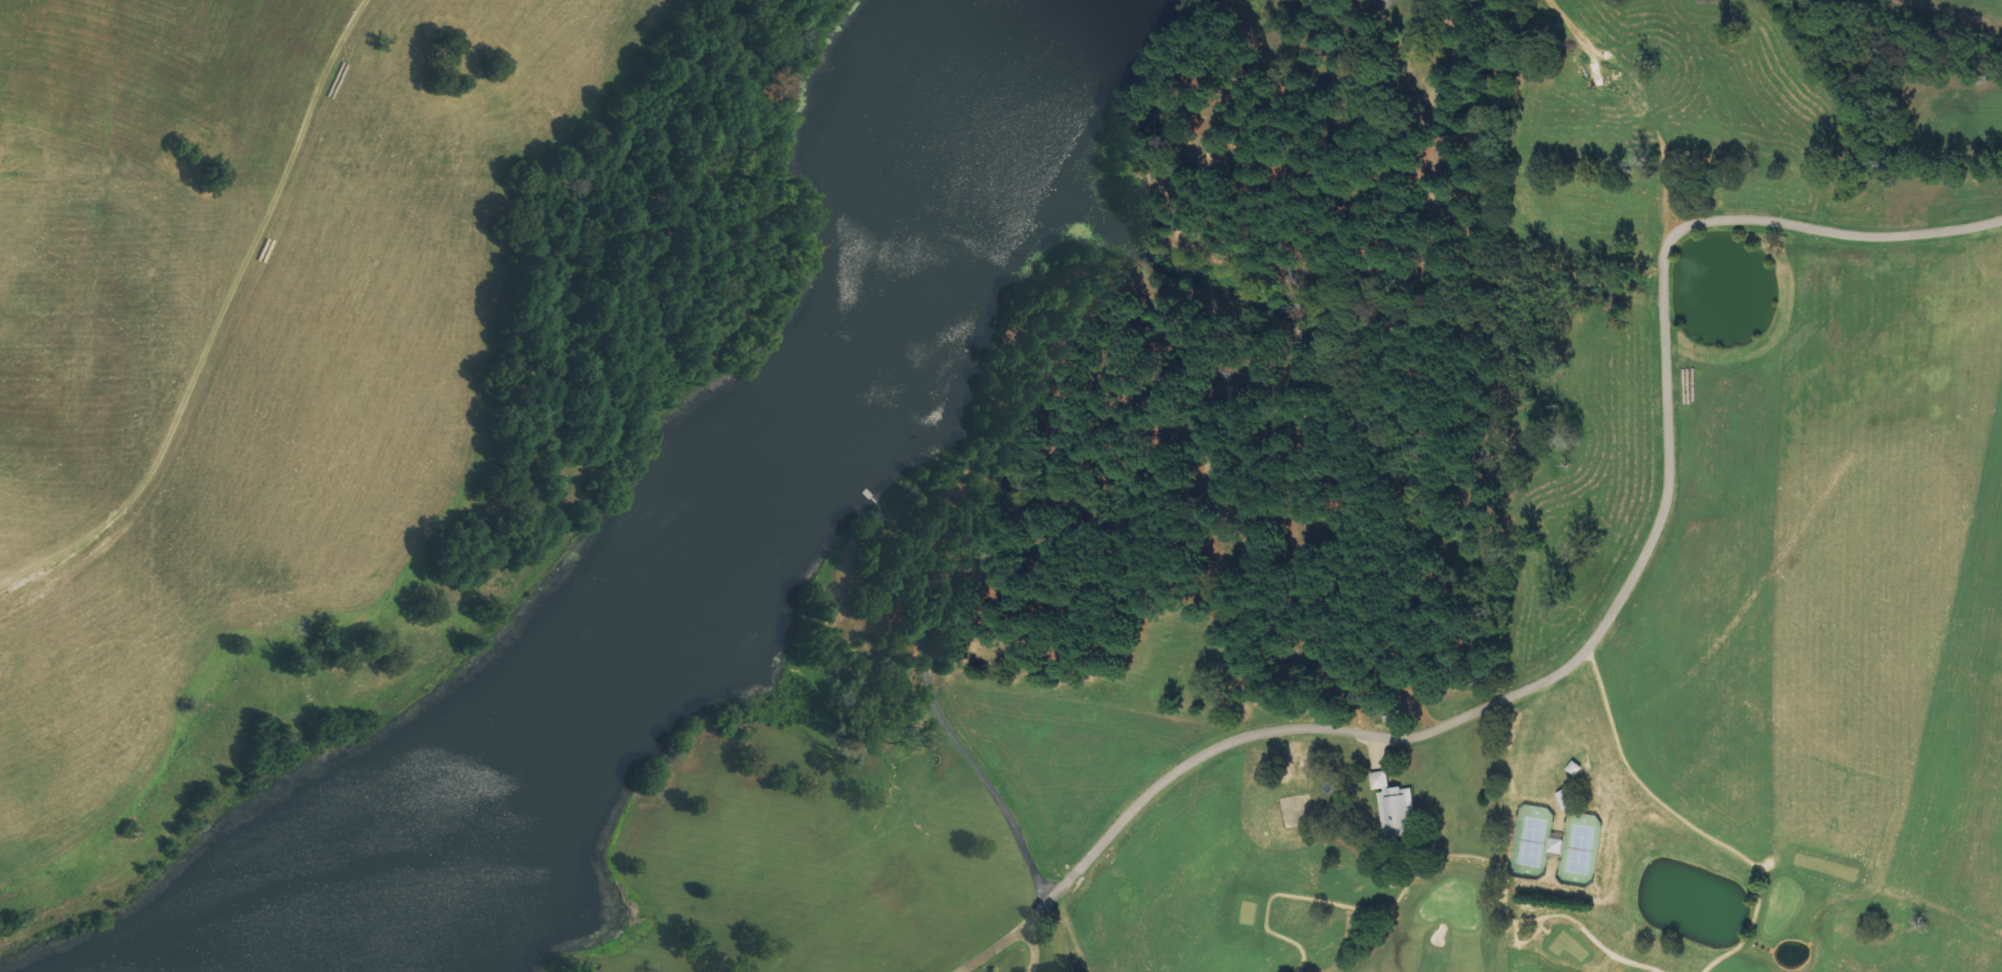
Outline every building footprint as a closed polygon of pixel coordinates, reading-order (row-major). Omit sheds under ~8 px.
[(1411,788),(1389,791),(1387,772),(1370,774),(1372,792),(1377,792),(1382,830),(1416,826),(1411,788)] [(1561,855),(1563,837),(1550,836),(1548,854),(1561,855)]
